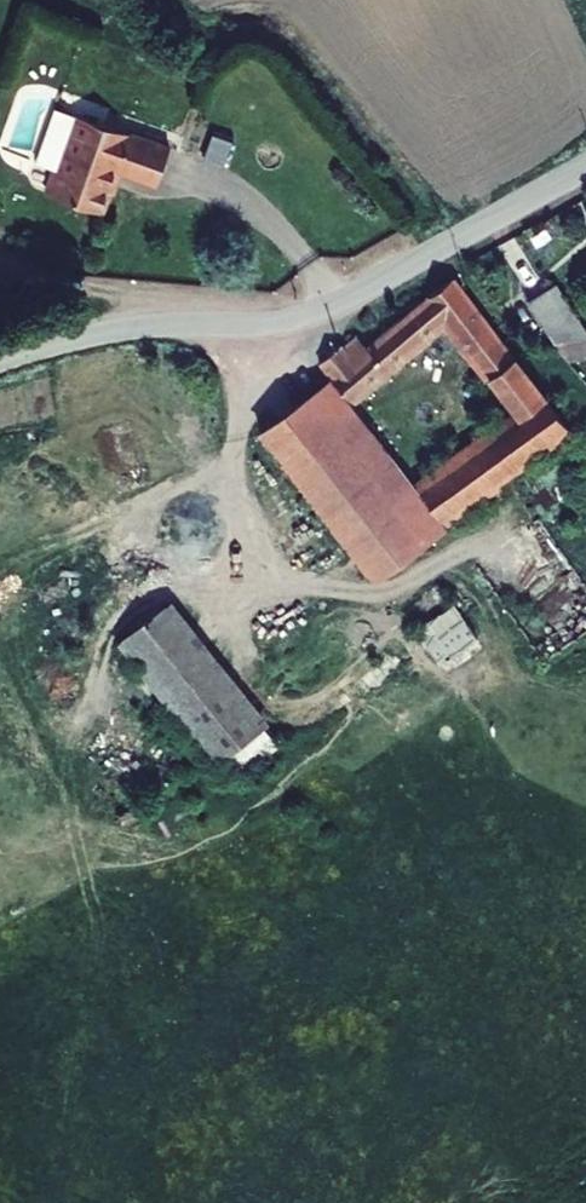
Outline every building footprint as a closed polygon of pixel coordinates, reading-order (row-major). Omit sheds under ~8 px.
[(102,218),(134,228),(149,185),(187,198),(200,161),(85,122),(65,181),(85,188),(77,211),(102,218)] [(577,210),(582,222),(571,226),(579,245),(585,242),(585,205),(583,206),(577,210)] [(338,350),(317,368),(349,409),(444,332),(515,421),(418,496),(451,535),(499,496),(496,492),(568,435),(448,284),(446,287),(361,354),(354,344),(341,354),(338,350)] [(535,322),(565,358),(585,352),(585,326),(563,298),(535,322)] [(556,360),(570,376),(585,371),(585,352),(565,358),(556,360)] [(386,502),(429,554),(448,538),(327,388),(302,409),(257,446),(336,541),(386,502)] [(386,502),(336,541),(380,594),(429,554),(386,502)] [(162,590),(109,635),(210,757),(264,713),(162,590)] [(474,632),(446,592),(408,622),(434,660),(474,632)]
